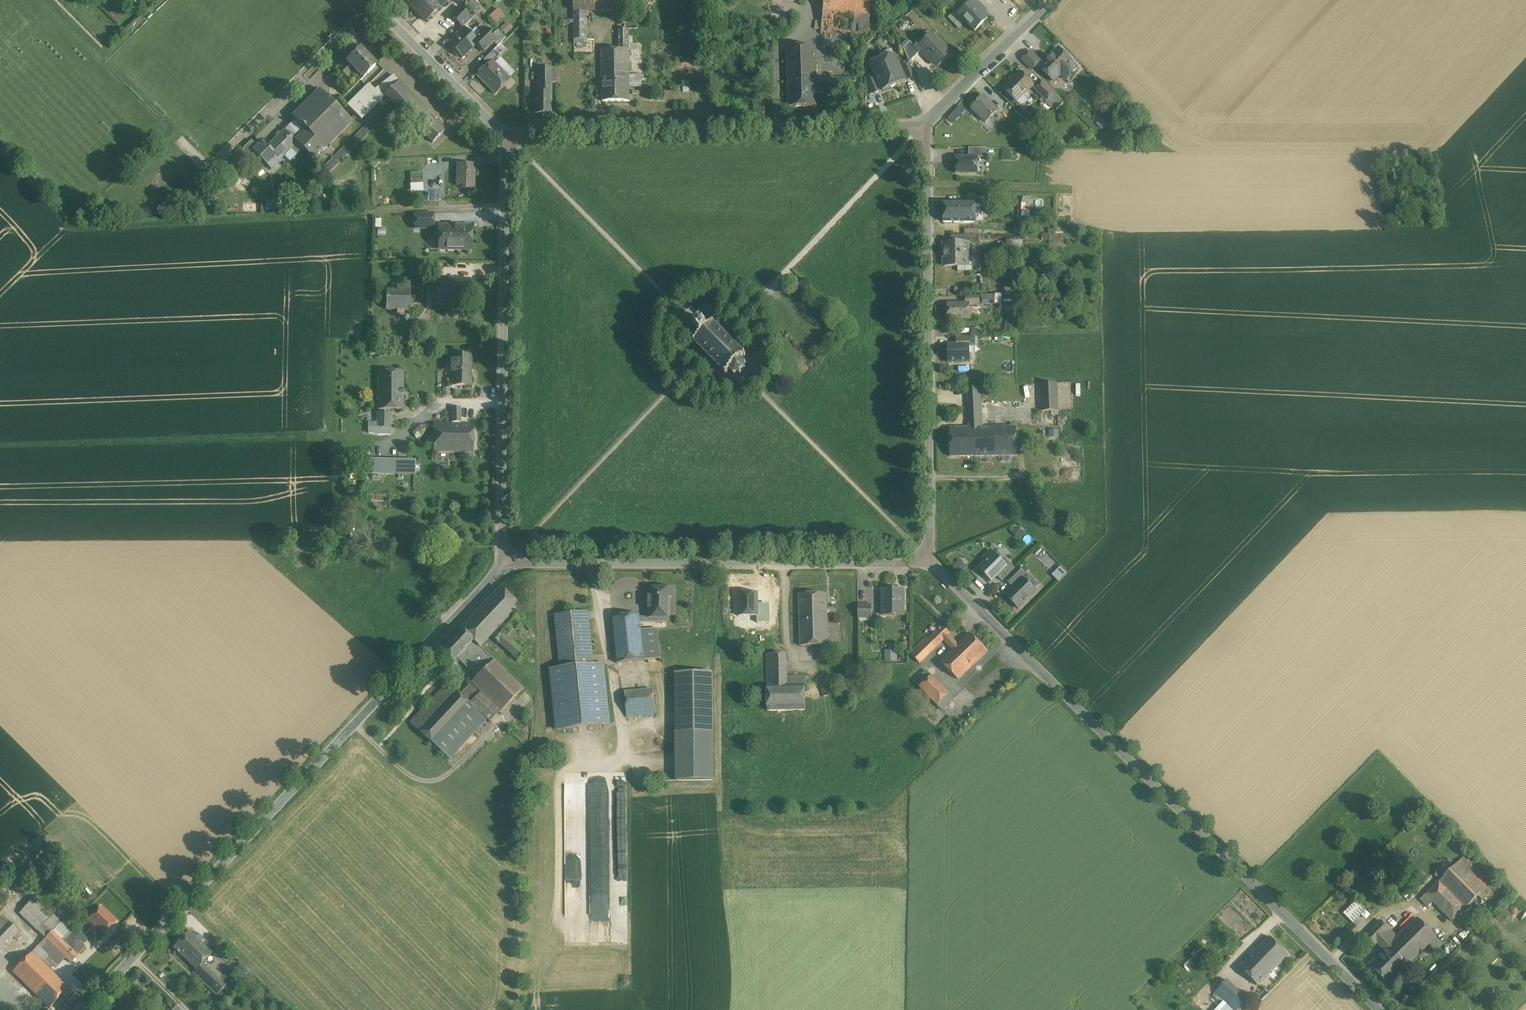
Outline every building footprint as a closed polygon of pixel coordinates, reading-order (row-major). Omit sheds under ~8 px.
[(447,0),(405,0),(411,6),(426,21),(440,8),(447,0)] [(823,13),(831,14),(870,18),(872,0),(824,0),(823,13)] [(974,0),(959,14),(975,31),(987,19),(979,10),(981,8),(974,0)] [(459,7),(451,15),(456,21),(465,13),(459,7)] [(498,9),(489,17),(496,24),(505,16),(498,9)] [(586,11),(574,11),(574,40),(586,39),(586,11)] [(465,13),(456,21),(462,27),(470,18),(465,13)] [(831,14),(823,13),(821,32),(829,33),(830,30),(831,14)] [(870,18),(831,14),(830,30),(868,34),(870,18)] [(637,20),(620,21),(620,29),(619,29),(619,37),(628,37),(628,29),(637,28),(637,20)] [(501,29),(507,34),(514,26),(507,21),(501,29)] [(464,28),(448,44),(462,58),(476,44),(478,42),(475,39),(464,28)] [(493,35),(486,28),(475,39),(478,42),(476,44),(484,52),(493,42),(497,39),(493,35)] [(498,30),(493,35),(497,39),(493,42),(498,46),(506,38),(498,30)] [(951,54),(933,35),(926,41),(923,38),(914,46),(920,52),(921,52),(931,63),(933,61),(938,66),(951,54)] [(628,49),(628,37),(619,37),(619,49),(628,49)] [(914,46),(910,42),(903,49),(909,63),(920,52),(914,46)] [(815,46),(787,47),(788,88),(816,87),(816,77),(815,46)] [(629,74),(628,49),(619,49),(601,49),(602,74),(629,74)] [(1059,49),(1040,68),(1050,78),(1058,72),(1066,79),(1077,68),(1071,63),(1072,62),(1059,49)] [(376,66),(360,50),(347,62),(356,72),(363,78),(376,66)] [(493,51),(483,60),(488,65),(492,61),(493,61),(498,56),(493,51)] [(1031,51),(1022,60),(1032,70),(1040,61),(1031,51)] [(905,81),(894,55),(883,60),(894,86),(905,81)] [(883,60),(872,64),(883,90),(894,86),(883,60)] [(493,61),(492,61),(488,65),(477,76),(495,94),(504,85),(503,83),(509,78),(493,61)] [(347,62),(340,70),(349,79),(356,72),(347,62)] [(909,63),(903,66),(908,79),(915,75),(909,63)] [(556,68),(539,68),(539,82),(551,82),(551,83),(556,83),(556,68)] [(1033,85),(1021,72),(1004,89),(1016,101),(1033,85)] [(629,74),(602,74),(602,101),(629,101),(629,80),(629,74)] [(393,75),(374,89),(377,92),(355,113),(361,119),(385,95),(399,81),(393,75)] [(856,78),(819,79),(819,77),(816,77),(816,87),(816,89),(856,88),(856,78)] [(880,90),(874,77),(868,80),(874,93),(880,90)] [(429,111),(399,81),(385,95),(390,101),(401,112),(414,125),(427,114),(429,111)] [(1055,93),(1044,81),(1035,90),(1046,101),(1050,97),(1055,93)] [(551,83),(551,82),(539,82),(539,94),(534,94),(534,114),(551,114),(551,83)] [(369,84),(347,106),(355,113),(377,92),(374,89),(369,84)] [(816,87),(788,88),(789,106),(817,105),(816,89),(816,87)] [(317,88),(312,93),(314,95),(293,117),(295,119),(303,127),(302,127),(307,132),(308,132),(324,148),(351,122),(317,88)] [(1064,102),(1055,93),(1050,97),(1060,107),(1064,102)] [(997,110),(983,96),(971,108),(985,122),(997,110)] [(1060,107),(1050,97),(1046,101),(1045,102),(1054,112),(1060,107)] [(401,112),(390,101),(316,174),(322,179),(377,125),(383,130),(401,112)] [(444,131),(427,114),(414,125),(432,143),(444,131)] [(324,148),(308,132),(307,132),(302,127),(303,127),(295,119),(284,130),(297,143),(304,150),(313,159),(324,148)] [(284,130),(267,146),(280,160),(292,148),(297,143),(284,130)] [(409,131),(400,140),(404,144),(413,135),(409,131)] [(251,140),(242,149),(251,157),(255,152),(253,150),(257,146),(251,140)] [(258,142),(258,143),(259,145),(257,146),(253,150),(255,152),(271,168),(280,160),(267,146),(264,143),(264,142),(263,141),(262,141),(261,140),(260,141),(259,141),(258,142)] [(304,150),(297,143),(292,148),(298,155),(304,150)] [(987,148),(969,147),(969,156),(978,157),(987,157),(987,148)] [(969,156),(956,156),(956,173),(977,174),(978,157),(969,156)] [(475,164),(467,164),(456,164),(456,185),(475,186),(475,164)] [(277,200),(266,200),(266,210),(277,209),(277,200)] [(975,202),(943,202),(943,222),(975,222),(975,202)] [(415,212),(416,229),(436,228),(435,211),(415,212)] [(471,227),(439,227),(439,249),(471,249),(471,227)] [(979,243),(979,235),(956,236),(956,243),(968,243),(968,244),(979,243)] [(1023,237),(1012,237),(1012,239),(1007,239),(1007,247),(1023,247),(1023,237)] [(956,243),(944,243),(944,266),(958,266),(958,271),(972,271),(972,263),(968,263),(968,244),(968,243),(956,243)] [(471,278),(436,278),(436,301),(470,301),(471,278)] [(410,280),(397,280),(396,289),(410,290),(410,280)] [(1017,294),(1016,284),(1006,284),(1006,294),(1017,294)] [(396,289),(386,289),(386,308),(410,309),(410,290),(396,289)] [(995,295),(982,295),(982,304),(995,304),(995,295)] [(965,303),(947,304),(947,320),(970,319),(970,318),(978,318),(977,310),(970,310),(970,304),(969,303),(965,303)] [(719,330),(714,325),(715,324),(714,323),(713,324),(712,323),(711,324),(712,325),(707,330),(702,325),(703,324),(702,323),(701,324),(700,323),(699,324),(700,325),(695,330),(695,329),(694,330),(695,331),(694,332),(695,333),(696,332),(700,336),(695,341),(694,340),(693,341),(694,342),(693,343),(694,344),(695,343),(700,349),(701,350),(706,355),(707,356),(713,361),(712,361),(713,363),(714,362),(719,367),(718,368),(719,369),(720,368),(725,373),(724,374),(725,375),(726,374),(727,375),(728,374),(727,373),(730,370),(734,374),(733,375),(734,376),(735,374),(740,374),(740,376),(742,376),(741,374),(744,371),(746,371),(746,370),(745,369),(745,364),(746,364),(746,362),(744,363),(741,360),(744,357),(745,358),(746,357),(745,356),(746,355),(745,354),(744,355),(739,349),(738,348),(732,343),(733,343),(732,342),(731,342),(726,337),(727,337),(726,336),(725,336),(720,331),(721,330),(720,329),(719,330)] [(969,344),(948,345),(948,362),(970,362),(969,344)] [(471,355),(452,355),(452,385),(470,385),(471,355)] [(403,371),(378,371),(378,409),(390,409),(403,409),(403,371)] [(1057,383),(1040,383),(1041,411),(1058,411),(1057,383)] [(1016,427),(983,427),(983,423),(980,423),(978,388),(968,389),(970,428),(970,456),(1016,455),(1016,427)] [(460,407),(452,407),(452,424),(461,424),(460,407)] [(390,427),(390,409),(378,409),(378,427),(390,427)] [(452,424),(433,424),(433,441),(433,451),(473,451),(473,424),(461,424),(452,424)] [(970,428),(950,428),(950,456),(970,456),(970,428)] [(433,441),(420,440),(420,450),(433,451),(433,441)] [(398,461),(371,460),(370,473),(398,473),(398,461)] [(415,461),(398,461),(398,473),(415,473),(415,461)] [(1062,565),(1044,549),(1036,557),(1054,573),(1062,565)] [(1006,566),(991,551),(984,559),(986,562),(979,569),(991,581),(1005,567),(1006,566)] [(957,571),(964,564),(960,559),(952,566),(957,571)] [(1010,576),(1017,583),(1027,573),(1030,570),(1023,563),(1010,576)] [(1060,581),(1069,571),(1062,565),(1053,575),(1060,581)] [(1008,593),(1023,607),(1042,588),(1027,573),(1017,583),(1008,593)] [(500,588),(460,630),(479,648),(479,647),(490,636),(511,613),(519,606),(500,588)] [(672,588),(648,588),(648,617),(648,618),(667,618),(667,597),(672,597),(672,588)] [(904,590),(882,590),(882,615),(903,615),(904,590)] [(827,594),(799,594),(800,611),(827,611),(827,594)] [(871,605),(859,605),(859,618),(871,618),(871,605)] [(827,611),(800,611),(800,645),(818,645),(818,653),(828,653),(827,611)] [(588,612),(555,615),(560,668),(551,669),(557,730),(609,725),(603,664),(593,665),(588,612)] [(511,613),(490,636),(518,659),(524,652),(505,636),(520,622),(511,613)] [(640,614),(612,617),(617,663),(644,660),(641,630),(640,622),(640,617),(640,614)] [(958,680),(987,652),(970,634),(958,644),(949,635),(950,634),(943,626),(930,638),(927,636),(910,653),(920,664),(944,641),(953,650),(940,662),(958,680)] [(657,629),(641,630),(644,660),(644,661),(661,659),(657,629)] [(479,648),(460,630),(441,650),(453,662),(454,660),(475,679),(493,661),(494,660),(479,647),(479,648)] [(885,663),(896,664),(896,650),(886,650),(885,663)] [(786,654),(767,654),(767,686),(786,685),(786,677),(786,654)] [(475,679),(471,683),(480,692),(500,712),(523,690),(493,661),(475,679)] [(914,683),(942,711),(954,699),(927,671),(914,683)] [(712,673),(676,673),(677,781),(713,780),(712,673)] [(805,677),(786,677),(786,685),(767,686),(768,711),(805,710),(805,677)] [(448,683),(410,723),(435,746),(472,706),(469,703),(460,694),(448,683)] [(480,692),(471,683),(460,694),(469,703),(480,692)] [(652,689),(625,692),(627,717),(655,715),(652,689)] [(472,706),(435,746),(449,760),(487,720),(472,706)] [(1494,887),(1464,856),(1457,863),(1484,889),(1478,895),(1482,899),(1494,887)] [(1484,889),(1457,863),(1439,881),(1466,907),(1478,895),(1484,889)] [(1466,907),(1439,881),(1423,897),(1427,902),(1430,899),(1452,921),(1466,907)] [(54,917),(33,898),(19,913),(39,932),(54,917)] [(1366,908),(1357,899),(1344,913),(1353,922),(1366,908)] [(116,922),(101,907),(89,920),(104,934),(116,922)] [(19,931),(0,913),(0,950),(19,931)] [(185,922),(190,925),(195,919),(190,915),(185,922)] [(54,917),(39,932),(45,938),(61,922),(54,917)] [(1443,943),(1417,917),(1404,930),(1422,948),(1423,950),(1428,945),(1434,951),(1443,943)] [(65,918),(61,922),(66,927),(71,922),(65,918)] [(66,927),(61,922),(45,938),(66,958),(70,962),(86,947),(66,927)] [(1377,922),(1362,937),(1372,946),(1382,937),(1386,932),(1377,922)] [(1386,932),(1382,937),(1389,944),(1397,936),(1390,929),(1386,932)] [(1422,948),(1404,930),(1397,936),(1389,944),(1407,963),(1422,948)] [(195,937),(189,931),(174,947),(178,951),(177,952),(178,953),(179,953),(196,969),(201,964),(212,953),(204,946),(208,943),(198,933),(195,937)] [(1288,954),(1268,935),(1239,966),(1259,985),(1288,954)] [(1389,944),(1382,937),(1376,942),(1383,950),(1389,944)] [(66,958),(45,938),(38,945),(50,956),(59,965),(66,958)] [(1383,950),(1374,959),(1368,965),(1388,984),(1394,979),(1393,978),(1407,963),(1389,944),(1383,950)] [(52,972),(32,952),(13,971),(33,992),(52,972)] [(8,964),(0,956),(0,972),(8,964)] [(59,965),(50,956),(44,962),(53,971),(59,965)] [(225,987),(201,964),(196,969),(193,972),(216,996),(225,987)] [(248,973),(240,966),(236,970),(243,977),(248,973)] [(52,972),(33,992),(50,1008),(69,989),(52,972)] [(1227,979),(1216,991),(1235,1009),(1237,1009),(1247,999),(1227,979)]
